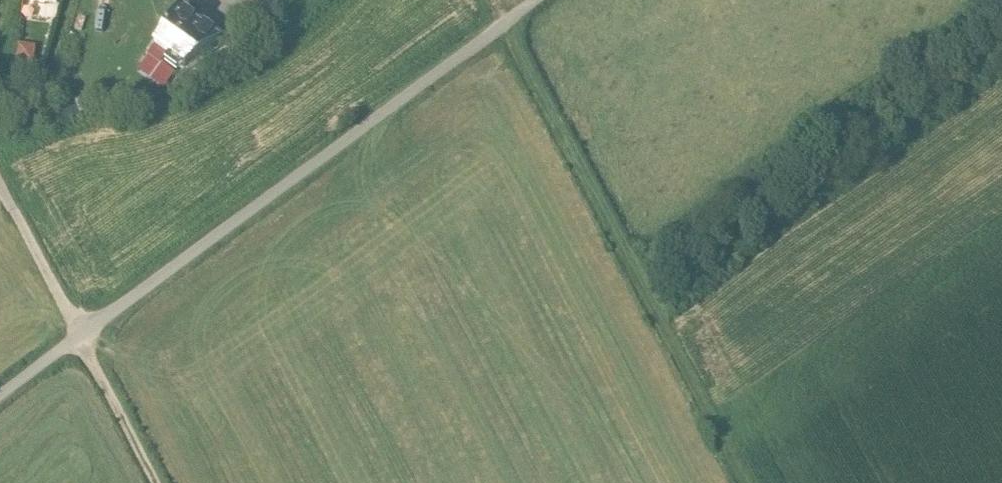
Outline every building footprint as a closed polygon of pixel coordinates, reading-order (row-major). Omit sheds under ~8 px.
[(155,46),(184,67),(219,40),(185,16),(188,12),(180,6),(155,46)] [(36,46),(18,44),(16,64),(33,66),(36,46)]
